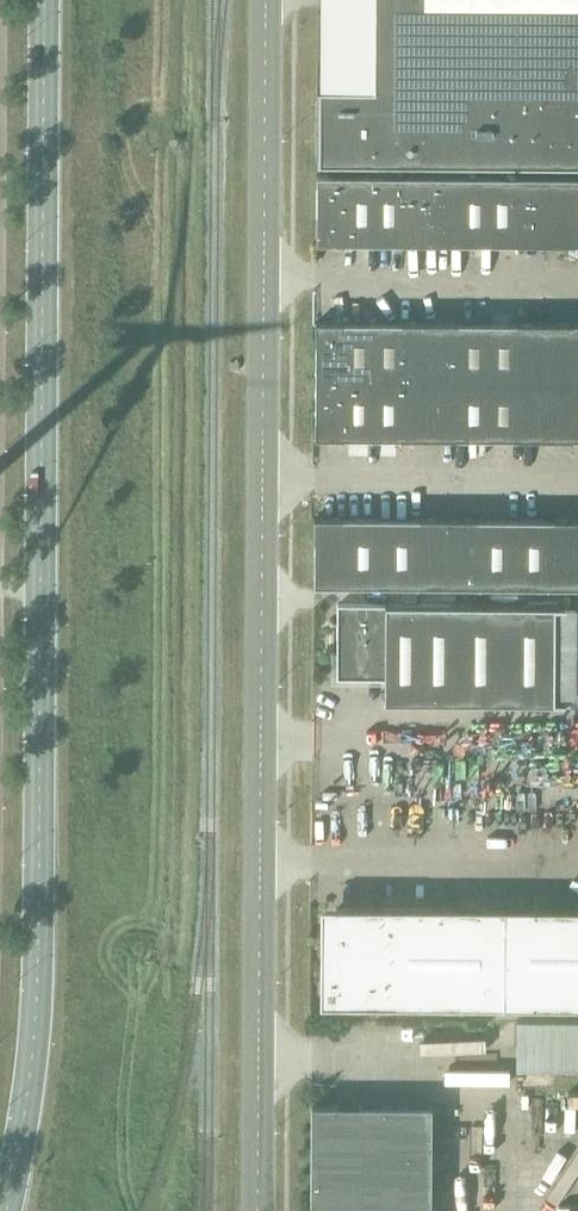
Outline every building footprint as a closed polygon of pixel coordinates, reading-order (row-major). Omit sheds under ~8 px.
[(374,93),(577,95),(577,0),(375,0),(374,93)] [(139,142),(140,131),(131,131),(131,142),(139,142)] [(155,144),(156,133),(147,133),(146,144),(155,144)] [(373,243),(373,175),(316,175),(316,219),(316,242),(373,243)] [(430,243),(431,175),(373,175),(373,243),(430,243)] [(488,243),(488,175),(431,175),(430,243),(488,243)] [(545,243),(545,176),(488,175),(488,243),(545,243)] [(545,176),(545,243),(577,244),(577,176),(545,176)] [(372,379),(372,321),(315,321),(315,378),(372,379)] [(429,379),(430,322),(372,321),(372,379),(429,379)] [(487,379),(487,322),(430,322),(429,379),(487,379)] [(544,379),(545,322),(487,322),(487,379),(544,379)] [(573,323),(573,322),(545,322),(544,379),(577,379),(577,323),(573,323)] [(239,369),(239,360),(230,360),(229,369),(239,369)] [(372,437),(372,379),(315,378),(314,437),(372,437)] [(429,438),(429,379),(372,379),(372,437),(429,438)] [(487,438),(487,379),(429,379),(429,438),(487,438)] [(544,438),(544,379),(487,379),(487,438),(544,438)] [(544,379),(544,438),(572,439),(572,438),(577,438),(577,379),(544,379)] [(380,585),(381,517),(314,517),(313,540),(314,540),(314,584),(380,585)] [(447,585),(448,517),(381,517),(380,585),(447,585)] [(514,586),(515,518),(448,517),(447,585),(514,586)] [(515,518),(514,586),(577,586),(577,518),(515,518)] [(385,701),(388,701),(553,702),(554,605),(337,603),(337,677),(384,678),(385,701)] [(355,906),(319,906),(319,1004),(354,1004),(577,1006),(577,908),(355,906)] [(135,958),(135,947),(127,947),(126,958),(135,958)] [(150,960),(151,949),(142,948),(142,959),(150,960)] [(516,1020),(516,1068),(577,1068),(577,1020),(516,1020)] [(431,1104),(311,1104),(310,1210),(431,1210),(431,1104)]
